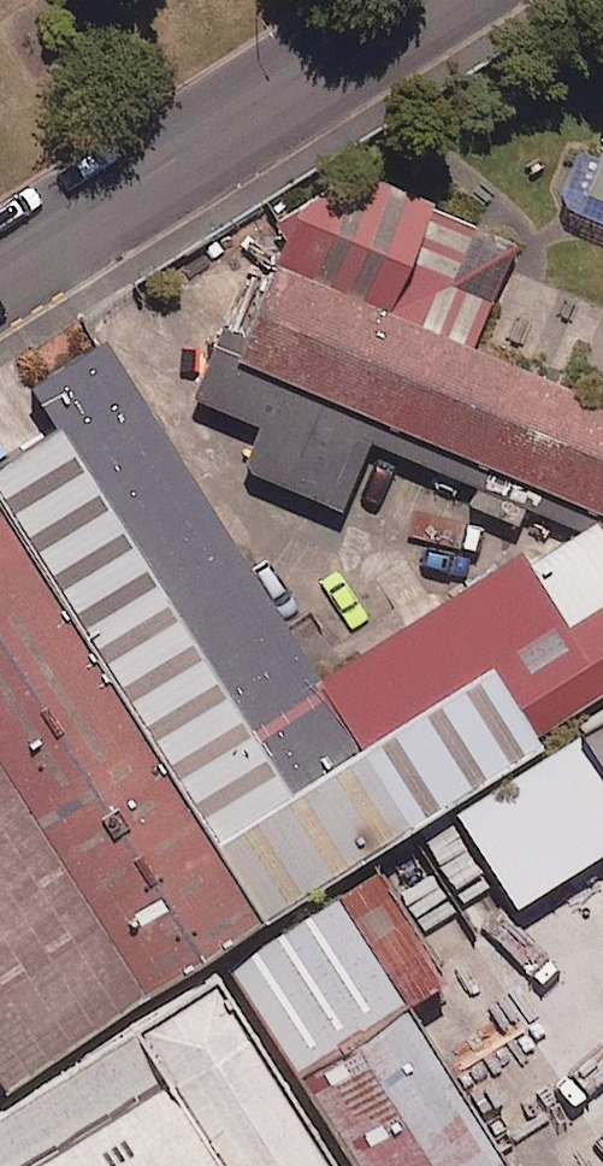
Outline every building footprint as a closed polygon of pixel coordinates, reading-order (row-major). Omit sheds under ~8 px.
[(315,154),(236,354),(602,500),(602,388),(459,331),(500,228),(315,154)] [(0,443),(0,499),(266,904),(273,915),(547,736),(499,661),(306,787),(56,407),(0,443)] [(266,904),(0,499),(0,1078),(266,904)] [(499,661),(547,736),(551,741),(602,707),(602,593),(499,661)] [(591,725),(602,743),(602,717),(591,725)] [(551,741),(456,803),(525,908),(602,857),(602,821),(551,741)] [(240,961),(374,1165),(527,1165),(347,891),(240,961)] [(0,1092),(0,1165),(342,1165),(210,958),(0,1092)]
